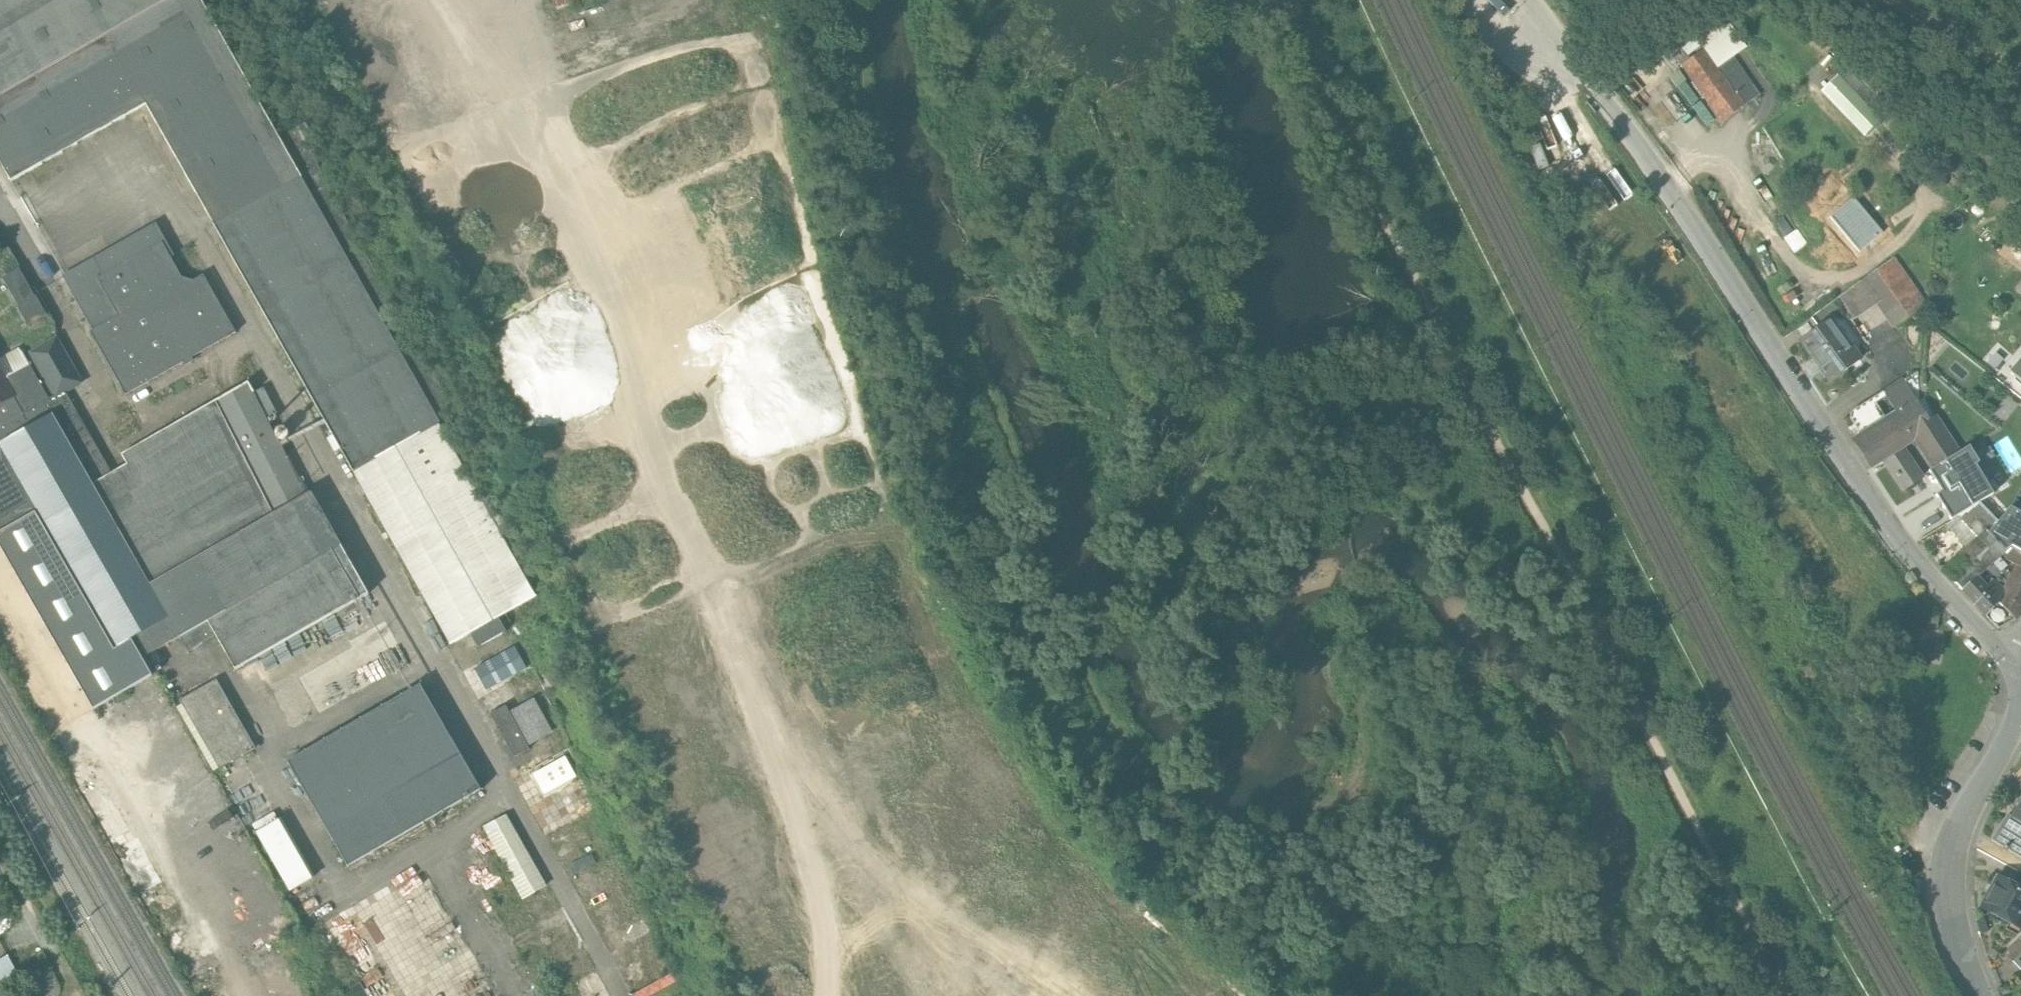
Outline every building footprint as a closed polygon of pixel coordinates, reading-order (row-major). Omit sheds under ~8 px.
[(12,179),(147,105),(445,648),(531,601),(496,536),(504,532),(485,498),(477,502),(436,427),(453,417),(327,188),(329,187),(298,130),(280,140),(203,0),(0,0),(0,157),(12,179)] [(557,11),(595,0),(552,0),(557,11)] [(1717,70),(1703,52),(1680,69),(1681,70),(1682,69),(1708,106),(1707,107),(1721,126),(1745,108),(1745,107),(1759,98),(1732,60),(1717,70)] [(1887,117),(1845,72),(1836,80),(1879,125),(1887,117)] [(1879,125),(1836,80),(1820,96),(1863,141),(1879,125)] [(1852,202),(1829,221),(1858,257),(1881,237),(1852,202)] [(104,275),(96,260),(67,276),(76,292),(81,290),(101,326),(91,332),(127,395),(237,332),(204,274),(194,280),(183,277),(154,226),(153,227),(161,242),(104,275)] [(1893,260),(1860,283),(1875,306),(1892,330),(1927,306),(1893,260)] [(2,275),(18,305),(34,296),(18,266),(2,275)] [(1838,299),(1853,320),(1875,306),(1860,283),(1838,299)] [(47,315),(36,295),(18,305),(29,325),(47,315)] [(1831,304),(1811,319),(1819,330),(1827,324),(1839,315),(1831,304)] [(1847,351),(1827,324),(1819,330),(1801,344),(1829,383),(1859,362),(1850,349),(1847,351)] [(369,595),(311,494),(307,496),(277,438),(262,446),(253,432),(271,422),(268,418),(279,412),(265,387),(255,392),(250,382),(123,454),(129,464),(114,473),(66,392),(81,383),(57,339),(32,353),(41,371),(55,396),(0,427),(0,448),(31,502),(115,650),(137,637),(147,656),(180,638),(188,652),(216,636),(236,671),(369,595)] [(2010,376),(2020,386),(2020,364),(2010,376)] [(17,395),(0,365),(0,405),(17,395)] [(1898,416),(1914,406),(1929,430),(1938,424),(1923,401),(1919,403),(1917,376),(1885,395),(1888,401),(1898,416)] [(1862,439),(1888,422),(1879,407),(1888,401),(1885,395),(1852,416),(1852,422),(1862,439)] [(1855,444),(1871,469),(1883,462),(1903,491),(1920,479),(1901,450),(1914,442),(1929,430),(1914,406),(1898,416),(1888,422),(1862,439),(1855,444)] [(1958,455),(1940,427),(1938,424),(1929,430),(1914,442),(1933,471),(1958,455)] [(0,448),(0,520),(31,502),(0,448)] [(1977,506),(1992,497),(1974,468),(1978,465),(1968,449),(1958,455),(1933,471),(1929,473),(1940,494),(1936,497),(1950,523),(1956,520),(1977,506)] [(1956,520),(1967,532),(1956,539),(1967,552),(1985,535),(1987,536),(1997,525),(1977,506),(1956,520)] [(2009,509),(1997,525),(1987,536),(2004,554),(2010,549),(2020,554),(2020,553),(2020,516),(2009,509)] [(35,513),(0,534),(0,549),(93,711),(152,677),(132,642),(115,652),(35,513)] [(1950,523),(1945,526),(1956,539),(1967,532),(1956,520),(1950,523)] [(1967,552),(1943,574),(1961,593),(1962,592),(1975,580),(1991,566),(2004,554),(1987,536),(1985,535),(1967,552)] [(2013,586),(2007,584),(2004,592),(1998,604),(2013,620),(2014,621),(2020,617),(2020,615),(2020,555),(2020,554),(2010,549),(2004,561),(2020,569),(2013,586)] [(1991,566),(1975,580),(1987,593),(1995,585),(1999,574),(1991,566)] [(2004,592),(1995,585),(1987,593),(1998,604),(2004,592)] [(533,664),(521,641),(468,667),(479,690),(533,664)] [(219,769),(256,749),(217,680),(180,701),(219,769)] [(421,685),(288,762),(348,867),(481,790),(421,685)] [(482,699),(514,758),(530,750),(497,690),(482,699)] [(531,770),(542,794),(579,776),(567,752),(531,770)] [(2012,820),(2007,817),(1992,841),(2002,847),(2002,848),(2008,852),(2009,851),(2020,858),(2020,805),(2012,820)] [(547,887),(507,815),(483,828),(523,900),(547,887)] [(282,819),(256,833),(290,893),(316,878),(282,819)] [(2018,873),(2012,885),(2020,890),(2020,874),(2018,873)] [(1999,878),(1983,908),(2011,923),(2016,914),(2020,913),(2020,890),(2012,885),(1999,878)] [(16,973),(7,954),(0,957),(0,980),(16,973)] [(2012,962),(2020,971),(2020,970),(2020,954),(2012,962)] [(682,970),(636,987),(640,995),(692,995),(682,970)]
